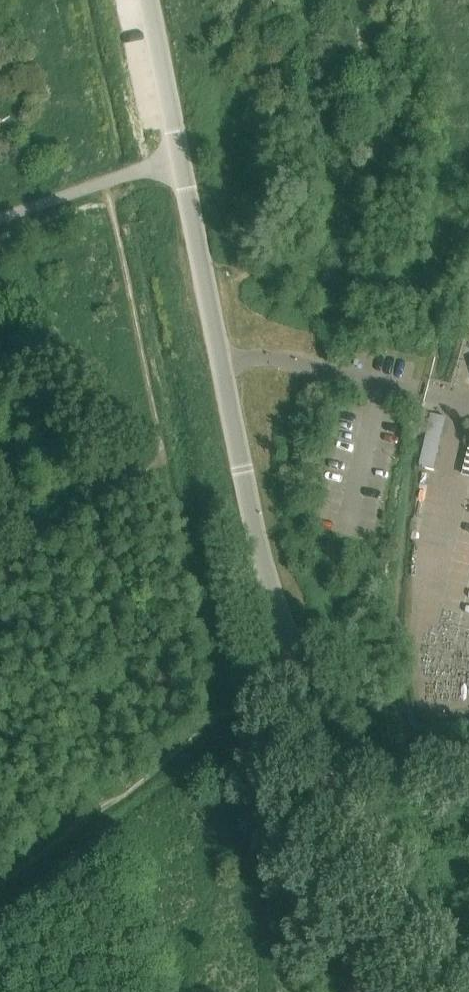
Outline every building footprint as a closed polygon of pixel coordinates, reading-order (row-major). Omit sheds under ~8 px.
[(421,465),(439,467),(445,414),(428,412),(421,465)]
